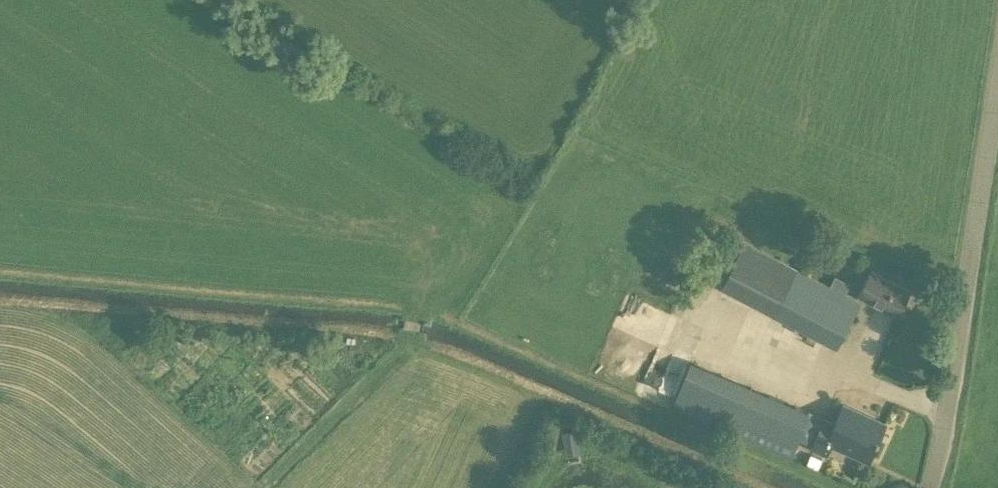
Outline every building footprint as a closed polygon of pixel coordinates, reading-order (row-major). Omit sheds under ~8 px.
[(751,242),(729,287),(845,344),(866,303),(846,293),(852,282),(836,274),(832,282),(751,242)] [(909,290),(871,269),(857,295),(896,315),(909,290)] [(782,399),(762,446),(790,458),(799,437),(809,411),(782,399)] [(809,411),(799,437),(811,442),(809,447),(826,455),(831,443),(844,449),(847,441),(854,444),(850,452),(868,460),(872,452),(885,423),(842,403),(834,421),(810,411),(809,411)]
